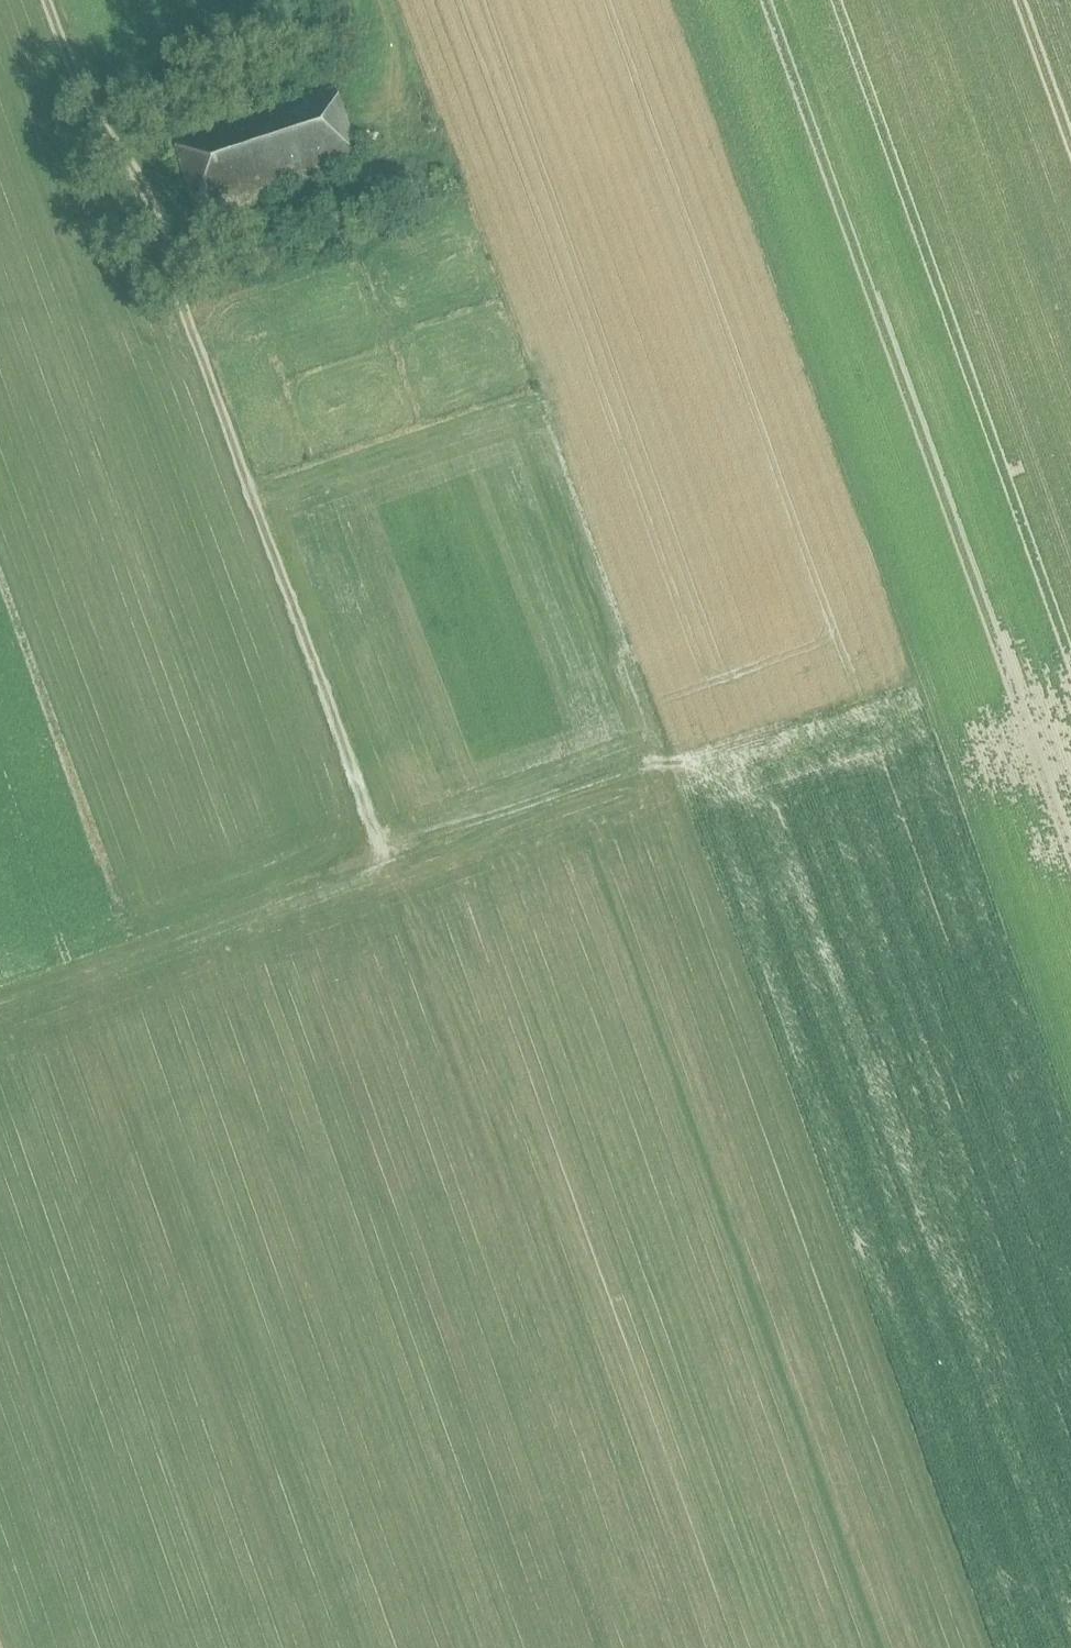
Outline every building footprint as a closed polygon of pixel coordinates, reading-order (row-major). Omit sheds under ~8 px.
[(199,220),(361,169),(337,91),(174,142),(199,220)]
